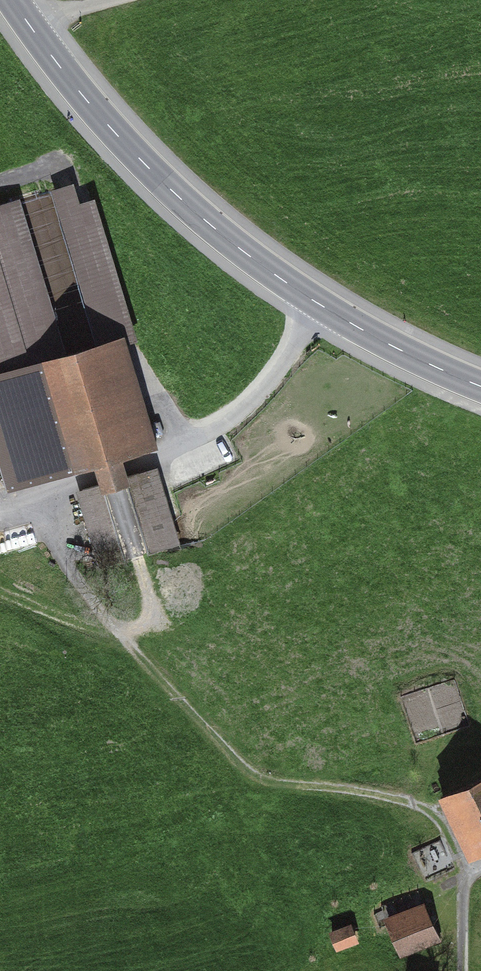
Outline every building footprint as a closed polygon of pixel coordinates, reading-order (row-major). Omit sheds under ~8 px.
[(0,215),(0,434),(15,489),(166,448),(94,190),(0,215)] [(162,481),(86,497),(101,564),(176,548),(162,481)] [(438,803),(469,866),(480,860),(480,781),(438,803)] [(440,944),(424,905),(383,921),(398,961),(440,944)] [(336,953),(359,945),(352,926),(329,935),(336,953)]
